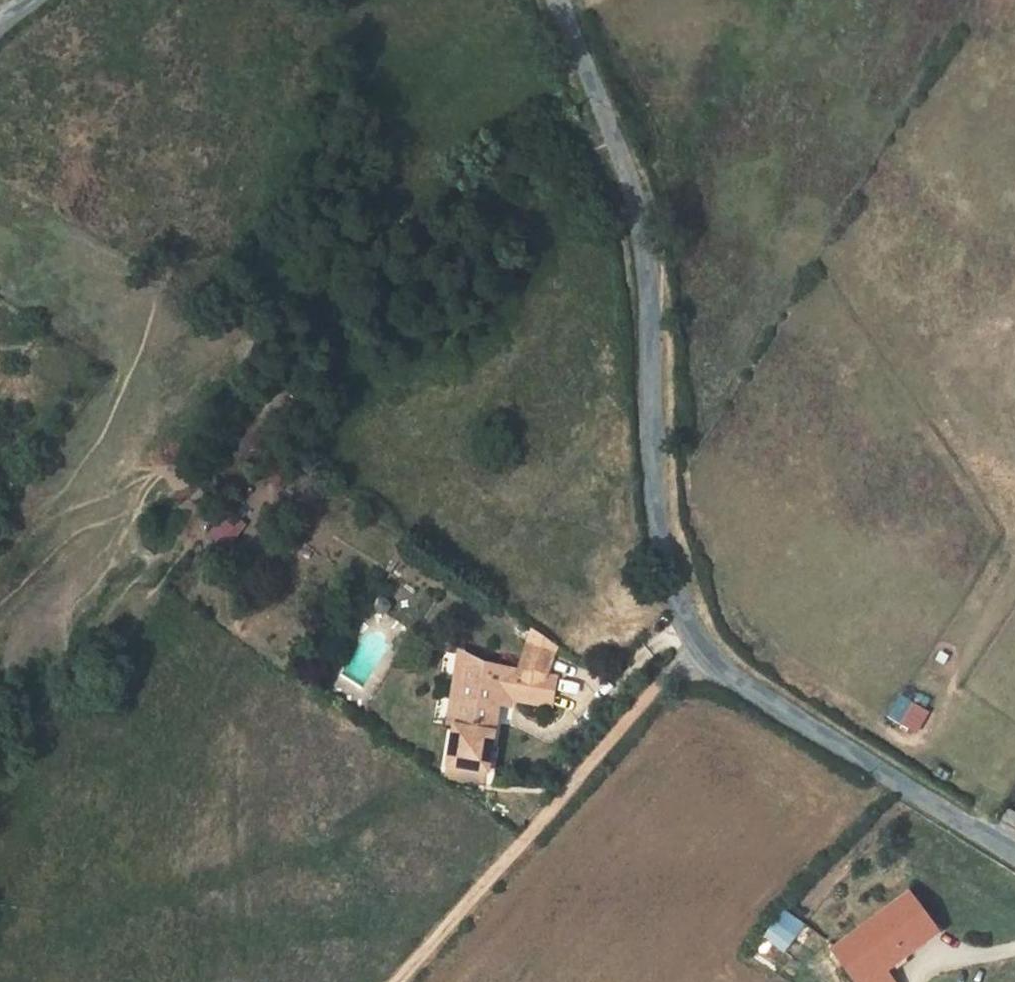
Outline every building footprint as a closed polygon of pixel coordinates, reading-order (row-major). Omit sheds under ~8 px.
[(224,510),(207,531),(227,547),(244,525),(224,510)] [(518,669),(546,675),(557,649),(531,631),(518,669)] [(455,721),(469,657),(470,654),(462,648),(446,718),(455,721)] [(551,705),(557,678),(546,675),(518,669),(469,657),(455,721),(448,758),(485,768),(500,695),(551,705)] [(896,694),(885,717),(917,732),(928,709),(896,694)] [(929,936),(896,896),(821,948),(844,981),(888,981),(883,974),(929,936)] [(789,944),(769,931),(759,945),(779,957),(789,944)]
